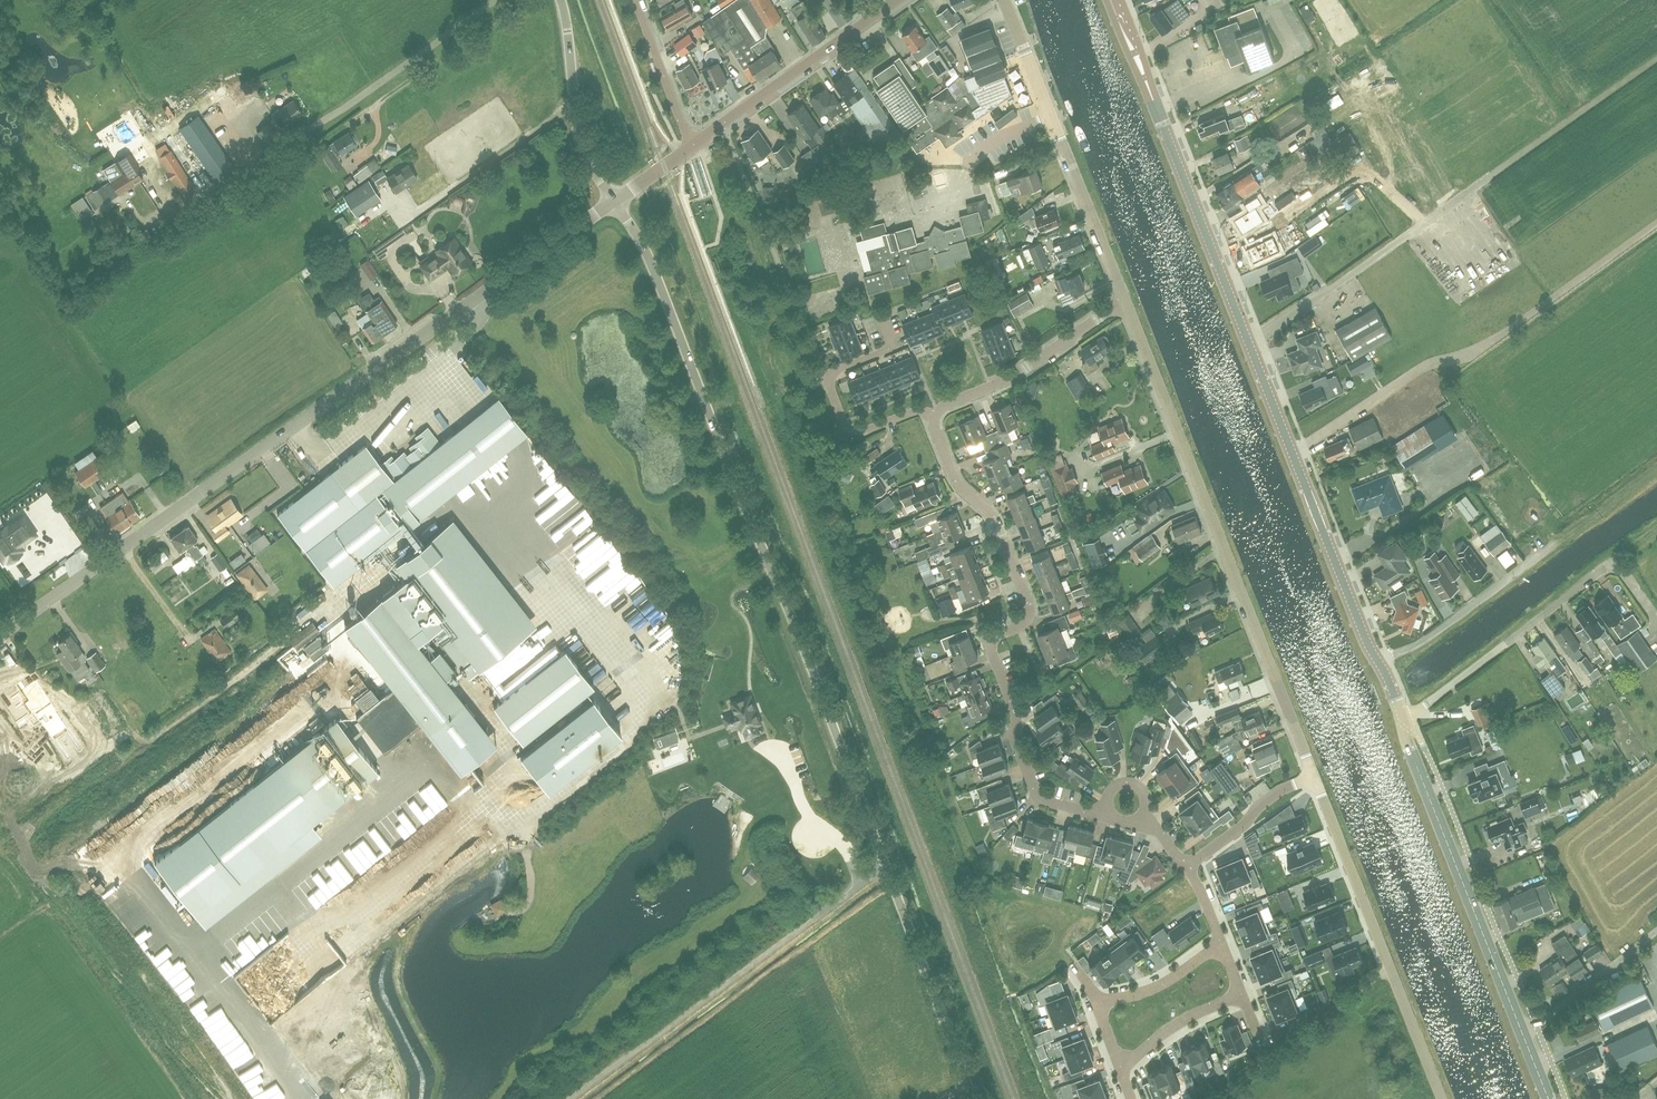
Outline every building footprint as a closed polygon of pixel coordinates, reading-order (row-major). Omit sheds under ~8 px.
[(683,0),(680,0),(674,3),(677,7),(661,16),(669,29),(684,19),(692,14),(685,3),(683,0)] [(710,16),(703,20),(721,56),(731,49),(745,69),(751,65),(759,79),(781,64),(772,51),(774,50),(766,36),(767,27),(782,18),(771,0),(734,0),(710,17),(710,16)] [(975,2),(974,0),(952,0),(956,10),(975,2)] [(1162,11),(1161,9),(1151,17),(1162,33),(1172,26),(1174,28),(1190,17),(1178,0),(1177,0),(1162,11)] [(816,20),(803,1),(791,8),(814,43),(826,35),(821,27),(824,25),(819,18),(816,20)] [(953,14),(948,7),(937,15),(951,35),(965,25),(956,12),(953,14)] [(1228,56),(1231,65),(1246,60),(1249,69),(1263,63),(1265,65),(1268,64),(1269,61),(1275,59),(1254,7),(1229,17),(1231,23),(1215,29),(1226,57),(1228,56)] [(925,39),(915,26),(903,35),(914,50),(912,52),(918,61),(938,47),(930,36),(925,39)] [(970,89),(956,99),(948,88),(930,100),(930,99),(922,104),(911,89),(919,84),(901,57),(874,76),(881,86),(877,89),(904,128),(902,129),(918,152),(941,136),(947,146),(964,134),(960,130),(1012,94),(1007,79),(1004,74),(987,28),(963,38),(975,72),(965,76),(970,89)] [(682,39),(689,50),(697,45),(689,34),(682,39)] [(682,55),(689,50),(682,39),(674,44),(682,55)] [(951,63),(957,59),(946,45),(941,48),(946,55),(951,63)] [(1420,68),(1432,63),(1426,49),(1415,54),(1420,68)] [(938,77),(949,69),(939,54),(928,62),(938,77)] [(1390,88),(1404,81),(1391,55),(1377,63),(1390,88)] [(712,87),(727,80),(718,62),(703,69),(712,87)] [(686,89),(699,81),(690,63),(676,71),(686,89)] [(798,71),(794,74),(799,83),(804,80),(798,71)] [(849,105),(852,109),(879,147),(899,132),(876,99),(873,98),(858,77),(853,81),(847,73),(834,82),(846,99),(845,100),(849,105)] [(1519,87),(1530,82),(1527,75),(1515,80),(1519,87)] [(1268,99),(1288,91),(1285,81),(1264,89),(1268,99)] [(1239,94),(1243,102),(1262,93),(1257,84),(1239,94)] [(849,105),(845,100),(844,99),(839,102),(833,93),(830,95),(825,89),(811,98),(816,105),(814,107),(820,116),(827,111),(833,121),(841,116),(852,109),(849,105)] [(1421,90),(1414,94),(1417,100),(1424,97),(1421,90)] [(302,113),(293,100),(278,110),(277,109),(271,113),(281,127),(287,123),(302,113)] [(1229,112),(1230,112),(1232,118),(1243,115),(1240,104),(1236,105),(1235,100),(1228,101),(1229,105),(1228,105),(1229,112)] [(819,128),(803,104),(787,115),(807,143),(808,142),(812,149),(802,156),(817,176),(833,165),(823,150),(833,143),(822,126),(819,128)] [(1000,128),(1018,114),(1013,109),(996,122),(1000,128)] [(1236,128),(1232,119),(1227,121),(1224,113),(1198,124),(1203,137),(1218,131),(1219,133),(1230,129),(1230,130),(1236,128)] [(179,129),(216,182),(236,169),(199,115),(179,129)] [(1313,155),(1329,145),(1334,142),(1319,119),(1308,127),(1315,138),(1306,144),(1313,155)] [(269,148),(280,140),(268,124),(257,132),(269,148)] [(772,149),(758,130),(751,135),(750,134),(744,138),(744,139),(742,141),(748,148),(746,149),(755,161),(772,149)] [(341,154),(356,144),(348,132),(333,142),(328,145),(329,146),(319,152),(332,171),(342,164),(335,154),(339,151),(341,154)] [(1239,152),(1253,147),(1248,135),(1234,140),(1239,152)] [(783,168),(795,160),(784,144),(772,152),(783,168)] [(173,180),(182,194),(194,186),(171,150),(159,157),(168,171),(166,172),(171,181),(173,180)] [(286,161),(292,170),(292,171),(309,160),(302,150),(286,161)] [(1237,156),(1234,151),(1228,153),(1213,159),(1219,172),(1233,166),(1230,159),(1237,156)] [(115,162),(122,173),(125,179),(128,177),(134,186),(143,180),(134,166),(137,165),(129,153),(115,162)] [(359,183),(380,168),(374,160),(353,175),(359,183)] [(110,181),(102,185),(86,195),(95,210),(134,186),(128,177),(125,179),(122,173),(115,162),(103,170),(110,181)] [(1261,164),(1260,164),(1251,170),(1250,169),(1233,181),(1232,180),(1215,192),(1220,200),(1245,183),(1244,182),(1261,171),(1264,169),(1261,164)] [(403,187),(417,179),(408,165),(394,174),(396,177),(389,181),(396,192),(403,187)] [(1260,184),(1267,180),(1277,175),(1276,173),(1278,172),(1274,167),(1272,168),(1271,166),(1262,173),(1261,171),(1244,182),(1245,183),(1220,200),(1226,208),(1243,196),(1260,184)] [(388,179),(382,169),(372,176),(377,185),(388,179)] [(1043,185),(1037,169),(999,184),(1004,195),(1012,193),(1010,189),(1020,185),(1023,193),(1043,185)] [(344,181),(349,189),(356,184),(351,176),(344,181)] [(808,182),(804,176),(799,180),(803,186),(808,182)] [(381,199),(368,180),(343,197),(356,216),(381,199)] [(1427,191),(1410,200),(1413,206),(1430,198),(1427,191)] [(1248,211),(1234,220),(1243,234),(1264,220),(1256,207),(1262,203),(1257,196),(1244,204),(1248,211)] [(1286,196),(1264,206),(1270,218),(1291,207),(1286,196)] [(78,208),(84,217),(92,212),(82,197),(72,204),(75,210),(78,208)] [(882,234),(884,239),(885,244),(866,250),(873,273),(864,276),(869,294),(911,282),(909,273),(934,266),(931,257),(936,255),(939,269),(957,264),(955,260),(972,255),(966,235),(985,230),(982,220),(992,217),(986,198),(966,204),(969,213),(960,216),(962,225),(945,230),(935,225),(930,235),(930,237),(926,238),(926,240),(917,243),(912,226),(882,234)] [(1049,227),(1060,222),(1054,208),(1036,216),(1032,206),(1002,227),(1005,231),(1019,223),(1019,224),(1031,217),(1032,218),(1030,219),(1033,226),(1039,224),(1041,230),(1042,229),(1043,231),(1050,228),(1049,227)] [(869,238),(866,227),(860,229),(863,239),(864,240),(869,238)] [(1061,263),(1068,260),(1066,256),(1085,248),(1079,234),(1053,245),(1061,263)] [(1254,263),(1280,251),(1273,236),(1247,248),(1254,263)] [(1299,248),(1305,255),(1321,244),(1316,236),(1299,248)] [(452,274),(469,261),(453,238),(435,250),(438,254),(420,266),(429,279),(447,266),(452,274)] [(1037,268),(1049,263),(1041,242),(1029,247),(1037,268)] [(374,278),(383,272),(373,257),(364,263),(374,278)] [(1304,272),(1298,257),(1279,265),(1283,273),(1272,277),(1261,282),(1268,296),(1277,293),(1279,298),(1293,292),(1288,279),(1296,276),(1304,272)] [(1079,272),(1054,282),(1061,299),(1085,289),(1079,272)] [(1469,272),(1464,274),(1472,291),(1477,289),(1469,272)] [(1060,277),(1058,274),(1049,279),(1046,274),(1035,280),(1039,287),(1060,277)] [(376,327),(381,334),(397,324),(379,296),(374,300),(372,297),(369,299),(366,294),(361,297),(350,280),(341,286),(353,303),(358,300),(367,313),(368,315),(375,309),(384,322),(376,327)] [(1316,291),(1321,288),(1317,283),(1312,286),(1316,291)] [(1016,317),(1034,306),(1027,293),(1008,304),(1016,317)] [(949,300),(958,323),(964,321),(962,318),(973,314),(965,294),(949,300)] [(952,326),(958,323),(949,300),(933,307),(935,312),(940,327),(941,326),(951,322),(952,326)] [(1353,358),(1372,348),(1392,336),(1375,307),(1355,319),(1337,330),(1353,358)] [(371,341),(381,334),(376,327),(384,322),(375,309),(368,315),(367,313),(356,320),(362,328),(371,341)] [(943,331),(941,326),(940,327),(935,312),(919,318),(928,341),(934,339),(932,335),(943,331)] [(833,343),(856,334),(850,318),(830,326),(834,336),(831,337),(833,343)] [(923,344),(928,341),(919,318),(903,325),(911,344),(921,340),(923,344)] [(985,347),(1008,338),(1002,323),(981,331),(985,341),(983,342),(985,347)] [(1305,373),(1322,366),(1315,348),(1321,345),(1316,332),(1297,340),(1299,346),(1298,351),(1288,354),(1295,373),(1304,370),(1305,373)] [(856,334),(833,343),(836,349),(838,348),(842,358),(862,350),(856,334)] [(1099,358),(1102,356),(1102,357),(1111,352),(1108,346),(1110,344),(1111,342),(1107,336),(1105,335),(1096,341),(1097,342),(1091,345),(1099,358)] [(1008,338),(985,347),(988,353),(990,352),(995,363),(1014,355),(1008,338)] [(1083,363),(1088,373),(1100,366),(1096,359),(1099,358),(1091,345),(1090,343),(1082,349),(1088,360),(1083,363)] [(896,363),(905,386),(911,384),(910,381),(920,376),(912,356),(896,363)] [(1348,365),(1353,375),(1365,368),(1360,358),(1348,365)] [(900,388),(905,386),(896,363),(880,369),(888,389),(898,385),(900,388)] [(878,393),(888,389),(880,369),(864,375),(874,399),(880,396),(878,393)] [(868,401),(874,399),(864,375),(848,382),(847,380),(839,383),(843,393),(851,390),(857,403),(867,398),(868,401)] [(1077,397),(1088,390),(1080,375),(1068,382),(1075,394),(1077,397)] [(1300,395),(1307,409),(1343,392),(1336,376),(1328,379),(1326,375),(1313,381),(1315,388),(1300,395)] [(478,413),(461,427),(489,463),(506,449),(525,433),(498,398),(478,413)] [(999,446),(1007,443),(1013,441),(1008,429),(1017,425),(1009,404),(993,411),(1001,430),(993,433),(999,446)] [(1422,460),(1458,437),(1442,413),(1408,435),(1392,446),(1404,466),(1420,456),(1422,460)] [(999,446),(993,433),(986,436),(978,417),(959,425),(967,445),(981,439),(986,452),(993,449),(999,446)] [(1359,450),(1362,448),(1383,437),(1373,417),(1349,429),(1359,450)] [(1113,442),(1129,436),(1122,419),(1099,428),(1104,441),(1092,446),(1097,457),(1116,449),(1113,442)] [(418,519),(489,463),(461,427),(440,443),(427,427),(414,437),(416,440),(408,447),(410,451),(406,454),(404,451),(394,459),(391,455),(380,464),(365,445),(277,514),(333,585),(408,527),(418,519)] [(1327,459),(1329,459),(1329,460),(1338,456),(1339,459),(1348,455),(1347,451),(1353,449),(1348,437),(1341,440),(1341,441),(1324,448),(1326,453),(1325,455),(1327,459)] [(988,451),(991,459),(984,462),(989,475),(1009,467),(1005,459),(1012,456),(1007,443),(999,446),(993,449),(988,451)] [(544,448),(535,456),(546,471),(556,463),(544,448)] [(862,466),(881,454),(877,448),(859,460),(862,466)] [(85,486),(107,472),(92,450),(75,461),(79,467),(75,470),(85,486)] [(885,477),(893,471),(895,472),(898,469),(898,467),(906,463),(898,450),(870,468),(875,475),(881,471),(885,477)] [(1069,470),(1065,460),(1051,465),(1057,482),(1074,475),(1072,469),(1069,470)] [(1141,465),(1125,472),(1122,465),(1102,473),(1107,484),(1120,479),(1125,492),(1148,482),(1141,465)] [(1012,475),(1009,467),(989,475),(994,487),(1001,484),(1004,492),(1010,490),(1023,485),(1018,473),(1012,475)] [(530,492),(543,509),(573,484),(559,468),(530,492)] [(1064,498),(1078,492),(1074,482),(1077,481),(1074,475),(1057,482),(1064,498)] [(1401,507),(1389,475),(1352,489),(1358,504),(1363,503),(1364,503),(1366,508),(1381,502),(1384,503),(1387,513),(1401,507)] [(891,487),(897,482),(893,477),(887,481),(891,487)] [(875,499),(879,496),(886,491),(879,480),(871,485),(868,487),(875,499)] [(906,507),(915,503),(918,510),(927,506),(926,504),(940,498),(937,492),(938,490),(936,486),(934,485),(933,482),(914,491),(911,485),(899,490),(906,507)] [(1048,497),(1054,494),(1051,485),(1044,488),(1048,497)] [(116,533),(140,517),(129,500),(122,490),(98,507),(105,516),(116,533)] [(1013,510),(1030,504),(1030,503),(1036,501),(1033,494),(1027,496),(1025,490),(1008,497),(1013,510)] [(1174,508),(1164,492),(1163,493),(1163,494),(1156,498),(1156,497),(1152,499),(1152,497),(1144,502),(1145,504),(1141,506),(1142,506),(1147,515),(1144,517),(1137,521),(1143,530),(1159,519),(1158,518),(1160,517),(1160,516),(1165,513),(1165,514),(1174,508)] [(586,522),(596,514),(579,494),(556,512),(568,526),(581,515),(586,522)] [(1057,502),(1054,494),(1048,497),(1051,505),(1057,502)] [(882,500),(888,509),(896,504),(889,495),(882,500)] [(1466,495),(1455,503),(1468,520),(1479,513),(1466,495)] [(217,540),(228,532),(224,527),(241,515),(230,500),(220,507),(221,509),(208,519),(216,530),(212,533),(217,540)] [(1018,524),(1035,517),(1030,504),(1013,510),(1018,524)] [(941,530),(961,523),(957,512),(944,517),(941,509),(915,520),(918,527),(937,520),(941,530)] [(1055,524),(1061,522),(1057,513),(1051,516),(1055,524)] [(4,562),(8,559),(18,552),(23,549),(19,543),(22,541),(23,543),(36,534),(23,516),(8,527),(7,525),(0,530),(0,557),(4,562)] [(1179,542),(1202,533),(1195,516),(1172,525),(1179,542)] [(1024,537),(1040,530),(1035,517),(1018,524),(1024,537)] [(1061,522),(1055,524),(1058,532),(1064,530),(1061,522)] [(934,533),(938,543),(938,544),(966,534),(961,523),(941,530),(934,533)] [(198,559),(203,556),(196,545),(194,546),(192,543),(197,539),(188,526),(179,532),(198,559)] [(406,578),(382,597),(382,596),(345,626),(393,687),(356,716),(384,752),(421,723),(428,732),(465,702),(417,641),(441,622),(447,630),(437,638),(468,677),(523,634),(440,529),(395,564),(406,578)] [(1040,530),(1024,537),(1029,550),(1046,543),(1040,530)] [(1494,556),(1511,543),(1502,530),(1484,543),(1494,556)] [(198,559),(179,532),(170,538),(179,552),(184,548),(187,552),(185,553),(187,556),(172,566),(178,574),(188,568),(189,568),(199,561),(198,559)] [(1137,564),(1161,547),(1150,533),(1127,550),(1137,564)] [(256,539),(248,545),(254,554),(262,548),(256,539)] [(938,543),(915,552),(918,561),(941,552),(938,544),(938,543)] [(1384,588),(1408,572),(1400,560),(1404,558),(1395,544),(1379,555),(1388,567),(1376,575),(1384,588)] [(1458,557),(1475,579),(1476,578),(1477,580),(1483,576),(1481,574),(1487,570),(1468,545),(1459,552),(1461,554),(1458,557)] [(953,561),(945,563),(948,569),(975,558),(970,546),(950,554),(953,561)] [(1091,560),(1107,555),(1104,546),(1088,552),(1091,560)] [(621,549),(607,558),(647,621),(643,623),(644,625),(662,613),(621,549)] [(1069,562),(1076,559),(1072,551),(1066,553),(1069,562)] [(1424,559),(1436,576),(1431,579),(1443,598),(1457,589),(1452,581),(1459,576),(1446,555),(1441,559),(1436,551),(1424,559)] [(208,553),(201,556),(205,563),(211,559),(208,553)] [(220,572),(228,566),(219,553),(211,558),(220,572)] [(241,554),(235,558),(240,564),(245,560),(241,554)] [(1038,574),(1055,567),(1050,554),(1033,561),(1038,574)] [(933,574),(927,558),(918,561),(924,577),(933,574)] [(948,569),(950,574),(952,580),(960,577),(980,569),(975,558),(948,569)] [(1076,559),(1069,562),(1073,569),(1079,567),(1076,559)] [(249,564),(235,575),(255,601),(269,590),(249,564)] [(1044,587),(1060,580),(1055,567),(1038,574),(1044,587)] [(984,580),(980,569),(960,577),(960,578),(964,588),(984,580)] [(165,583),(171,580),(166,570),(160,574),(165,583)] [(546,574),(542,577),(550,586),(554,583),(546,574)] [(1083,586),(1089,584),(1085,575),(1080,578),(1083,586)] [(1192,606),(1217,594),(1209,578),(1184,590),(1192,606)] [(964,588),(957,591),(959,597),(962,603),(989,592),(984,580),(964,588)] [(1049,600),(1065,593),(1060,580),(1044,587),(1049,600)] [(1089,584),(1083,586),(1087,594),(1093,592),(1089,584)] [(1410,633),(1419,608),(1408,604),(1405,600),(1406,600),(1407,595),(1404,590),(1390,597),(1396,609),(1393,621),(1404,625),(1402,630),(1410,633)] [(1065,593),(1049,600),(1054,613),(1070,607),(1067,599),(1074,597),(1072,591),(1065,594),(1065,593)] [(1622,615),(1609,597),(1608,595),(1595,605),(1609,624),(1611,623),(1621,638),(1630,632),(1641,625),(1633,613),(1624,619),(1621,616),(1622,615)] [(944,616),(956,611),(950,597),(938,602),(944,616)] [(1090,601),(1091,607),(1101,604),(1099,599),(1090,601)] [(1585,606),(1577,611),(1579,613),(1576,614),(1592,637),(1598,632),(1602,638),(1608,634),(1588,606),(1586,608),(1585,606)] [(236,621),(241,617),(235,610),(220,621),(226,629),(236,621)] [(669,612),(632,640),(638,649),(658,633),(663,639),(680,626),(669,612)] [(1212,616),(1211,613),(1189,623),(1194,634),(1204,630),(1207,636),(1224,628),(1217,614),(1212,616)] [(1043,648),(1063,640),(1060,632),(1070,628),(1065,615),(1054,619),(1057,627),(1038,635),(1043,648)] [(1131,640),(1140,633),(1127,615),(1118,621),(1131,640)] [(296,649),(320,630),(314,623),(291,642),(296,649)] [(1116,638),(1124,633),(1121,627),(1112,631),(1116,638)] [(1582,654),(1577,647),(1580,645),(1567,627),(1554,636),(1567,654),(1568,653),(1573,661),(1582,654)] [(217,662),(231,652),(214,629),(201,639),(217,662)] [(1637,631),(1632,635),(1623,641),(1618,645),(1637,672),(1656,659),(1637,631)] [(954,654),(973,647),(969,635),(957,640),(954,634),(941,639),(946,650),(952,648),(954,654)] [(1629,663),(1608,634),(1602,638),(1623,667),(1629,663)] [(668,653),(685,646),(680,635),(663,642),(668,653)] [(1156,636),(1137,650),(1146,662),(1165,648),(1156,636)] [(1600,653),(1589,637),(1582,641),(1594,658),(1600,653)] [(1564,666),(1544,638),(1532,647),(1537,654),(1533,657),(1539,665),(1543,662),(1547,668),(1554,663),(1559,670),(1564,666)] [(1063,640),(1043,648),(1048,661),(1061,655),(1064,663),(1078,657),(1073,645),(1066,648),(1063,640)] [(973,647),(954,654),(956,661),(951,663),(955,674),(968,669),(966,663),(978,658),(973,647)] [(593,685),(564,648),(493,704),(522,741),(593,685)] [(595,654),(589,661),(597,668),(603,661),(595,654)] [(1578,661),(1591,681),(1596,678),(1601,674),(1597,667),(1595,669),(1585,656),(1578,661)] [(1220,690),(1228,687),(1227,684),(1245,676),(1239,662),(1215,672),(1219,683),(1218,683),(1220,690)] [(1541,680),(1553,697),(1565,688),(1553,672),(1541,680)] [(984,686),(986,685),(983,678),(981,679),(980,675),(964,681),(961,675),(947,681),(951,689),(960,685),(964,694),(984,686)] [(22,681),(12,688),(17,697),(16,699),(21,708),(25,706),(29,714),(41,706),(36,697),(38,694),(37,693),(38,691),(34,685),(33,685),(31,685),(29,687),(25,680),(22,681)] [(1184,720),(1178,713),(1187,706),(1188,705),(1177,691),(1176,693),(1169,685),(1157,695),(1181,723),(1184,720)] [(968,704),(988,696),(984,686),(964,694),(958,697),(959,701),(966,698),(968,704)] [(1233,699),(1241,696),(1238,688),(1229,691),(1233,699)] [(1086,698),(1082,692),(1081,691),(1074,696),(1074,697),(1078,703),(1086,698)] [(1570,702),(1574,708),(1589,699),(1585,693),(1570,702)] [(1042,729),(1061,716),(1060,716),(1066,712),(1058,701),(1060,700),(1055,694),(1044,702),(1048,708),(1034,718),(1042,729)] [(368,700),(364,695),(351,705),(355,710),(368,700)] [(988,696),(968,704),(968,705),(966,706),(969,714),(961,718),(965,726),(979,720),(977,714),(993,707),(988,696)] [(517,757),(527,770),(540,760),(558,783),(621,733),(593,698),(517,757)] [(1086,698),(1078,703),(1083,710),(1084,710),(1091,705),(1091,703),(1086,698)] [(670,712),(678,708),(675,702),(667,707),(670,712)] [(936,716),(942,714),(942,715),(950,712),(947,706),(939,706),(939,708),(933,710),(936,716)] [(1238,730),(1262,720),(1259,712),(1241,719),(1237,708),(1215,717),(1220,725),(1234,719),(1238,730)] [(196,914),(279,848),(289,860),(311,843),(301,831),(312,822),(378,770),(343,727),(347,724),(340,716),(337,718),(336,718),(154,861),(196,914)] [(1042,729),(1037,733),(1045,744),(1059,734),(1063,740),(1074,731),(1070,726),(1063,731),(1055,720),(1061,716),(1042,729)] [(1162,737),(1166,726),(1164,725),(1165,724),(1154,720),(1149,736),(1136,732),(1133,743),(1136,744),(1132,757),(1138,758),(1139,761),(1144,762),(1146,761),(1148,761),(1150,752),(1157,754),(1162,737)] [(1238,739),(1266,728),(1262,720),(1238,730),(1239,731),(1234,733),(1236,738),(1237,737),(1238,739)] [(1117,750),(1123,747),(1120,737),(1114,721),(1102,725),(1106,737),(1096,740),(1104,763),(1120,758),(1117,750)] [(658,749),(678,741),(675,731),(654,739),(658,749)] [(1500,751),(1507,749),(1504,734),(1496,736),(1500,751)] [(1452,757),(1471,749),(1465,735),(1446,742),(1452,757)] [(1242,746),(1238,739),(1237,737),(1236,738),(1220,747),(1225,756),(1242,746)] [(682,742),(684,748),(695,745),(693,738),(682,742)] [(1583,742),(1588,749),(1593,746),(1588,738),(1583,742)] [(981,765),(1003,757),(998,744),(983,750),(979,740),(969,748),(973,759),(979,757),(981,765)] [(1258,758),(1252,760),(1258,775),(1272,769),(1269,761),(1278,758),(1271,741),(1254,748),(1258,758)] [(1165,785),(1188,768),(1177,752),(1163,762),(1167,768),(1157,775),(1165,785)] [(1003,757),(981,765),(984,771),(979,773),(982,780),(1008,770),(1003,757)] [(1094,771),(1076,758),(1069,768),(1061,763),(1055,772),(1067,780),(1071,774),(1085,784),(1094,771)] [(1643,767),(1649,763),(1645,758),(1640,762),(1643,767)] [(1480,799),(1491,794),(1493,801),(1506,796),(1500,781),(1511,777),(1505,761),(1488,767),(1491,774),(1469,783),(1474,795),(1478,793),(1480,799)] [(1188,768),(1165,785),(1172,795),(1181,788),(1185,793),(1199,783),(1188,768)] [(1216,771),(1207,777),(1211,783),(1220,777),(1216,771)] [(1241,788),(1230,774),(1220,781),(1229,793),(1241,788)] [(992,805),(1013,797),(1009,784),(993,790),(990,783),(977,789),(982,801),(990,798),(992,805)] [(1187,823),(1211,806),(1199,790),(1185,800),(1189,806),(1179,813),(1187,823)] [(1013,797),(992,805),(984,808),(993,831),(1006,826),(1003,816),(1018,810),(1013,797)] [(1535,797),(1520,803),(1526,817),(1541,811),(1535,797)] [(1187,823),(1195,834),(1207,826),(1211,831),(1222,823),(1211,806),(1187,823)] [(1234,811),(1222,818),(1227,825),(1238,817),(1234,811)] [(1302,815),(1279,823),(1285,838),(1292,836),(1293,838),(1302,835),(1301,832),(1308,829),(1302,815)] [(1268,828),(1277,824),(1274,816),(1266,822),(1268,828)] [(1491,822),(1491,824),(1486,826),(1488,829),(1485,830),(1488,838),(1491,837),(1492,840),(1504,836),(1506,840),(1504,841),(1508,850),(1522,844),(1518,834),(1527,830),(1524,821),(1511,826),(1508,817),(1500,820),(1499,819),(1491,822)] [(1036,843),(1042,820),(1041,820),(1035,819),(1034,820),(1028,819),(1022,839),(1036,843)] [(1048,852),(1054,853),(1058,840),(1051,838),(1055,826),(1049,824),(1049,823),(1043,820),(1042,820),(1036,843),(1034,851),(1047,854),(1048,852)] [(1009,840),(1019,829),(1014,825),(1004,835),(1009,840)] [(1075,853),(1082,829),(1069,825),(1064,842),(1058,840),(1054,853),(1053,856),(1067,860),(1068,855),(1074,856),(1075,853)] [(1094,858),(1098,845),(1091,844),(1094,832),(1082,829),(1075,853),(1094,858)] [(1257,839),(1254,832),(1245,839),(1247,843),(1257,839)] [(1114,861),(1120,839),(1107,836),(1104,847),(1098,845),(1094,858),(1093,862),(1105,865),(1107,859),(1114,861)] [(1131,872),(1138,857),(1130,854),(1133,843),(1120,839),(1114,861),(1122,863),(1120,869),(1131,872)] [(1313,844),(1289,854),(1296,872),(1321,862),(1313,844)] [(1138,857),(1131,872),(1127,880),(1131,882),(1140,876),(1146,885),(1150,882),(1153,886),(1163,879),(1160,875),(1166,871),(1156,857),(1150,861),(1139,855),(1138,857)] [(1230,862),(1239,886),(1251,882),(1253,888),(1260,885),(1254,868),(1247,871),(1242,857),(1240,858),(1239,857),(1231,860),(1232,861),(1230,862)] [(1239,886),(1230,862),(1227,863),(1226,862),(1219,865),(1220,866),(1217,867),(1223,881),(1216,883),(1223,900),(1230,897),(1228,891),(1239,886)] [(1492,874),(1504,870),(1502,864),(1490,868),(1492,874)] [(830,887),(837,882),(833,875),(825,881),(830,887)] [(1327,883),(1320,886),(1319,884),(1311,888),(1311,889),(1304,892),(1310,909),(1335,899),(1330,887),(1329,888),(1327,883)] [(1555,907),(1545,883),(1508,898),(1507,898),(1495,903),(1495,902),(1494,903),(1495,904),(1504,926),(1503,926),(1504,928),(1505,927),(1544,911),(1544,912),(1555,907)] [(1043,894),(1050,896),(1052,887),(1046,885),(1043,894)] [(1239,929),(1240,929),(1241,931),(1265,922),(1260,909),(1263,908),(1261,902),(1247,907),(1250,913),(1236,919),(1237,921),(1236,922),(1239,929)] [(1340,912),(1315,922),(1322,940),(1347,930),(1340,912)] [(1181,943),(1182,945),(1191,939),(1189,937),(1200,930),(1191,917),(1183,923),(1182,922),(1176,927),(1177,927),(1168,933),(1164,927),(1152,935),(1161,948),(1166,944),(1174,938),(1179,945),(1181,943)] [(1244,942),(1245,941),(1246,944),(1260,938),(1262,945),(1279,938),(1276,932),(1270,934),(1265,922),(1241,931),(1242,934),(1241,935),(1244,942)] [(1585,923),(1577,928),(1582,935),(1590,930),(1585,923)] [(1135,960),(1145,952),(1140,945),(1146,941),(1138,930),(1132,934),(1131,932),(1120,940),(1135,960)] [(1579,958),(1579,957),(1568,942),(1564,935),(1552,944),(1561,957),(1541,971),(1546,978),(1560,968),(1561,970),(1579,958)] [(1256,969),(1280,959),(1276,947),(1282,945),(1279,938),(1262,945),(1265,951),(1251,956),(1252,958),(1251,959),(1254,967),(1255,966),(1256,969)] [(1135,960),(1120,940),(1109,948),(1112,951),(1125,968),(1135,960)] [(1583,954),(1589,962),(1589,961),(1590,962),(1603,953),(1597,944),(1583,953),(1584,954),(1583,954)] [(1351,966),(1362,962),(1356,948),(1334,957),(1333,957),(1341,976),(1353,971),(1351,966)] [(1325,961),(1320,950),(1304,957),(1309,968),(1325,961)] [(1114,975),(1125,968),(1112,951),(1102,958),(1114,975)] [(1584,965),(1589,962),(1583,954),(1579,957),(1579,958),(1561,970),(1560,968),(1546,978),(1551,986),(1571,972),(1577,981),(1589,973),(1584,965)] [(1114,975),(1102,958),(1100,955),(1090,963),(1084,955),(1078,960),(1088,973),(1093,969),(1104,984),(1115,976),(1114,975)] [(1280,959),(1256,969),(1257,971),(1256,972),(1259,979),(1260,979),(1261,981),(1273,976),(1276,982),(1294,975),(1291,968),(1285,971),(1280,959)] [(1272,1008),(1296,999),(1291,986),(1294,985),(1291,978),(1278,984),(1280,990),(1267,995),(1269,999),(1267,999),(1270,1007),(1272,1006),(1272,1008)] [(1605,1030),(1654,1007),(1640,978),(1591,1001),(1605,1030)] [(1072,1004),(1074,1004),(1071,996),(1069,997),(1068,993),(1055,998),(1049,983),(1037,992),(1041,1004),(1044,1003),(1049,1015),(1073,1006),(1072,1004)] [(1033,1007),(1027,992),(1019,995),(1025,1010),(1033,1007)] [(1301,1010),(1296,999),(1272,1008),(1273,1009),(1271,1010),(1274,1018),(1276,1017),(1277,1020),(1290,1015),(1295,1026),(1308,1016),(1305,1008),(1301,1010)] [(1073,1006),(1062,1010),(1049,1015),(1053,1027),(1050,1028),(1053,1037),(1067,1032),(1064,1023),(1077,1018),(1076,1015),(1078,1014),(1075,1007),(1073,1007),(1073,1006)] [(1579,1041),(1584,1039),(1601,1031),(1596,1020),(1574,1031),(1579,1041)] [(1223,1030),(1226,1039),(1221,1041),(1226,1053),(1239,1048),(1242,1054),(1254,1049),(1252,1042),(1245,1045),(1238,1024),(1223,1030)] [(1649,1057),(1656,1054),(1656,1046),(1647,1025),(1607,1044),(1619,1071),(1649,1057)] [(1053,1037),(1050,1028),(1033,1034),(1037,1045),(1054,1039),(1053,1037)] [(1065,1059),(1089,1050),(1088,1047),(1089,1047),(1087,1039),(1085,1040),(1084,1037),(1071,1042),(1068,1036),(1051,1042),(1054,1049),(1060,1047),(1065,1059)] [(1203,1071),(1215,1066),(1214,1062),(1220,1059),(1216,1051),(1210,1053),(1206,1042),(1194,1047),(1203,1071)] [(1587,1071),(1602,1064),(1594,1046),(1564,1060),(1572,1076),(1586,1070),(1587,1071)] [(1194,1047),(1182,1052),(1188,1067),(1181,1070),(1184,1078),(1185,1078),(1191,1075),(1203,1071),(1194,1047)] [(1084,1073),(1082,1067),(1093,1062),(1093,1060),(1094,1059),(1091,1052),(1090,1052),(1089,1050),(1065,1059),(1069,1071),(1063,1073),(1065,1080),(1084,1073)] [(1116,1061),(1105,1065),(1108,1074),(1119,1070),(1116,1061)] [(1181,1070),(1175,1072),(1172,1065),(1160,1070),(1168,1090),(1169,1093),(1181,1089),(1182,1091),(1189,1088),(1185,1078),(1184,1078),(1181,1070)] [(1148,1075),(1150,1081),(1142,1084),(1148,1098),(1159,1098),(1157,1095),(1168,1090),(1160,1070),(1148,1075)] [(1087,1084),(1084,1078),(1070,1083),(1073,1090),(1079,1087),(1083,1098),(1084,1098),(1104,1092),(1100,1079),(1087,1084)]
